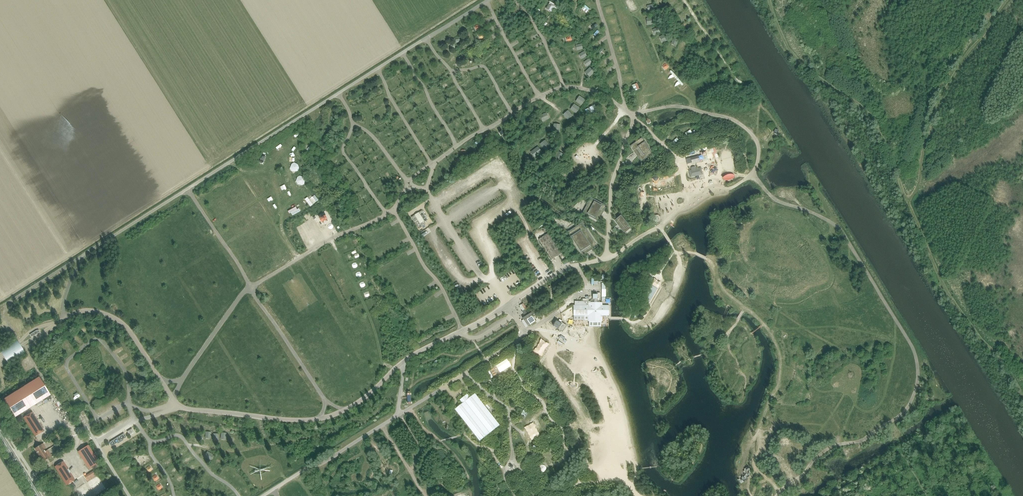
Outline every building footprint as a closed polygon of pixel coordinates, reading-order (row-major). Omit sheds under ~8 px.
[(638,141),(631,147),(641,161),(652,154),(642,139),(638,141)] [(606,206),(592,198),(584,213),(598,221),(606,206)] [(630,228),(621,216),(615,221),(624,233),(630,228)] [(597,246),(582,224),(568,233),(583,255),(597,246)] [(549,233),(539,240),(552,260),(562,253),(549,233)] [(657,288),(651,284),(642,299),(648,302),(657,288)] [(575,305),(574,305),(574,315),(588,315),(588,321),(602,321),(602,316),(609,316),(609,306),(602,306),(602,303),(590,303),(590,301),(575,301),(575,305)] [(524,310),(522,312),(525,317),(523,318),(528,326),(535,321),(532,316),(540,311),(538,308),(528,315),(524,310)] [(556,320),(553,325),(561,330),(564,325),(556,320)] [(565,339),(562,336),(561,338),(564,340),(563,341),(560,339),(558,342),(563,344),(564,344),(566,344),(567,341),(564,340),(565,339)] [(541,339),(533,351),(541,357),(549,345),(541,339)] [(506,359),(495,366),(499,373),(511,366),(506,359)] [(847,379),(848,380),(850,380),(851,380),(853,380),(854,379),(855,377),(855,376),(855,374),(855,373),(854,372),(852,371),(851,371),(849,371),(848,372),(847,373),(846,374),(846,376),(846,377),(847,379)] [(5,399),(15,416),(50,396),(39,378),(25,387),(24,384),(20,386),(22,389),(5,399)] [(462,403),(455,409),(480,441),(500,425),(475,393),(470,397),(467,394),(460,400),(462,403)] [(35,436),(44,431),(32,412),(23,418),(35,436)] [(112,446),(126,437),(124,434),(110,442),(112,446)] [(39,455),(45,451),(43,449),(46,448),(43,443),(35,449),(39,455)] [(99,462),(95,456),(88,445),(79,451),(90,468),(95,465),(99,462)] [(51,457),(49,452),(47,450),(45,451),(39,455),(43,462),(51,457)] [(63,461),(54,467),(66,486),(75,480),(63,461)] [(546,466),(540,463),(538,470),(543,472),(546,466)] [(93,471),(84,476),(87,481),(96,476),(93,471)]
